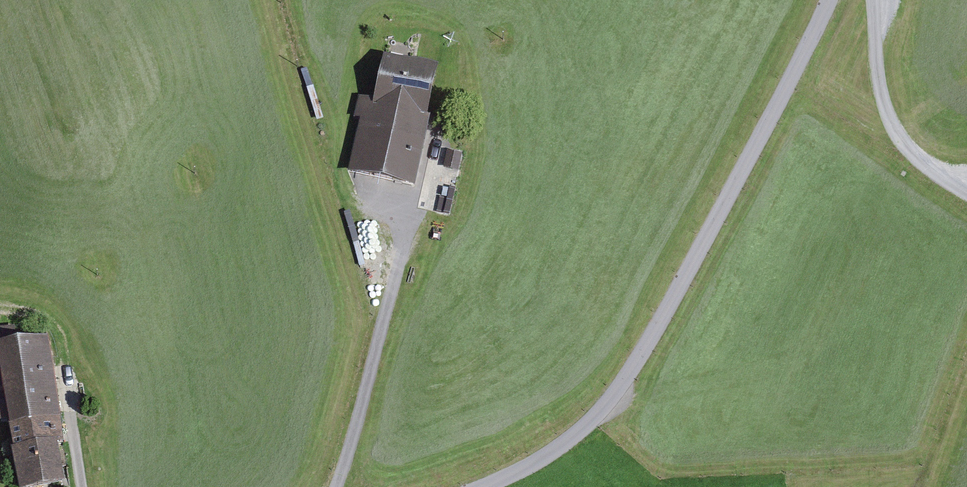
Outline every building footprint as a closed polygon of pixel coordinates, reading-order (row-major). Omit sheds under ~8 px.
[(360,120),(348,174),(415,189),(430,118),(427,117),(438,68),(384,56),(374,99),(358,96),(353,118),(360,120)] [(462,154),(448,151),(444,168),(458,172),(462,154)] [(18,486),(52,486),(66,485),(63,466),(68,465),(65,445),(60,446),(59,444),(66,443),(49,336),(18,340),(16,325),(0,328),(0,364),(1,369),(0,369),(0,388),(4,387),(8,406),(0,407),(2,419),(9,417),(14,448),(12,449),(18,486)]
